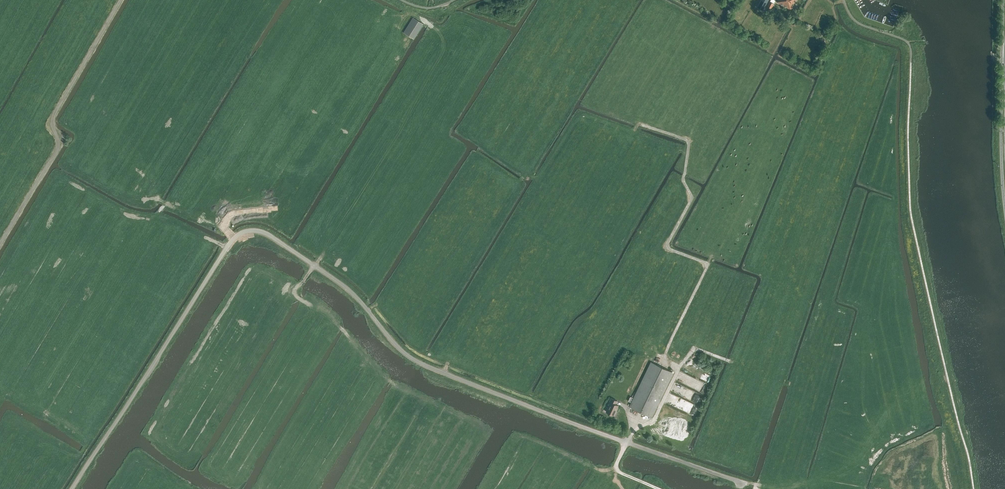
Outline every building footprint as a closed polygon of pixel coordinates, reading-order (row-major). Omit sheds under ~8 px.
[(758,5),(765,8),(769,0),(760,0),(758,5)] [(794,7),(795,5),(793,5),(796,0),(778,0),(777,2),(791,9),(792,7),(794,7)] [(413,18),(404,33),(414,39),(423,24),(413,18)] [(674,373),(651,362),(633,399),(631,403),(629,406),(652,417),(674,373)] [(606,411),(614,415),(619,405),(616,404),(617,401),(611,398),(610,401),(611,402),(606,411)]
